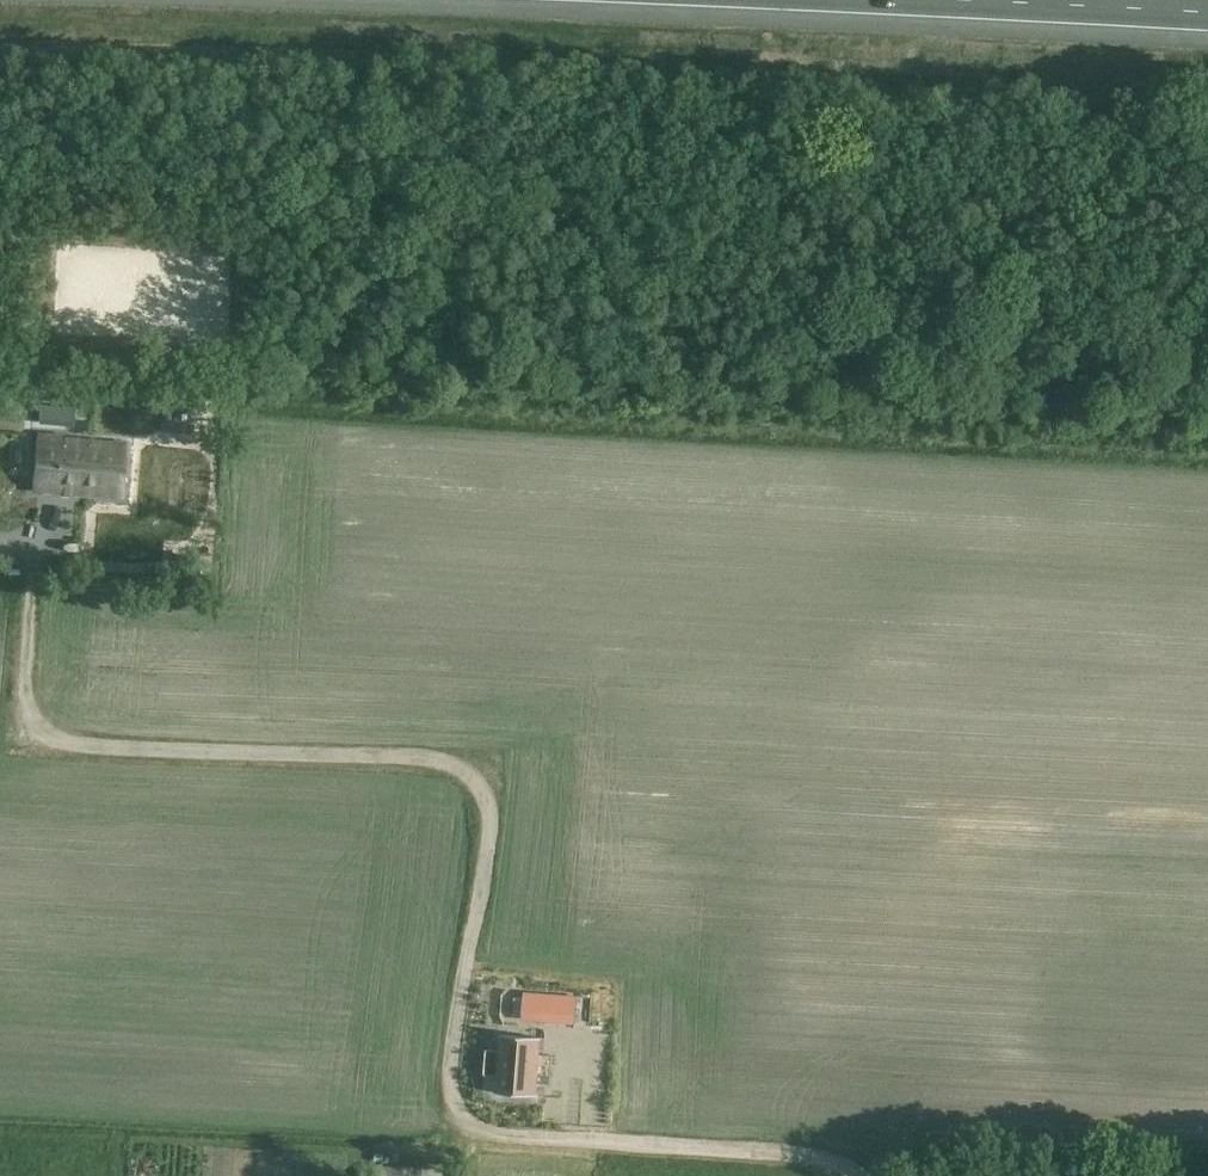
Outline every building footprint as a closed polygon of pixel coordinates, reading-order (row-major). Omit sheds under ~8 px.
[(125,443),(63,439),(63,435),(38,434),(34,492),(122,497),(125,443)] [(536,1096),(540,1038),(499,1035),(498,1051),(486,1050),(484,1075),(496,1076),(495,1093),(536,1096)] [(404,1166),(375,1166),(374,1175),(403,1175),(404,1166)]
